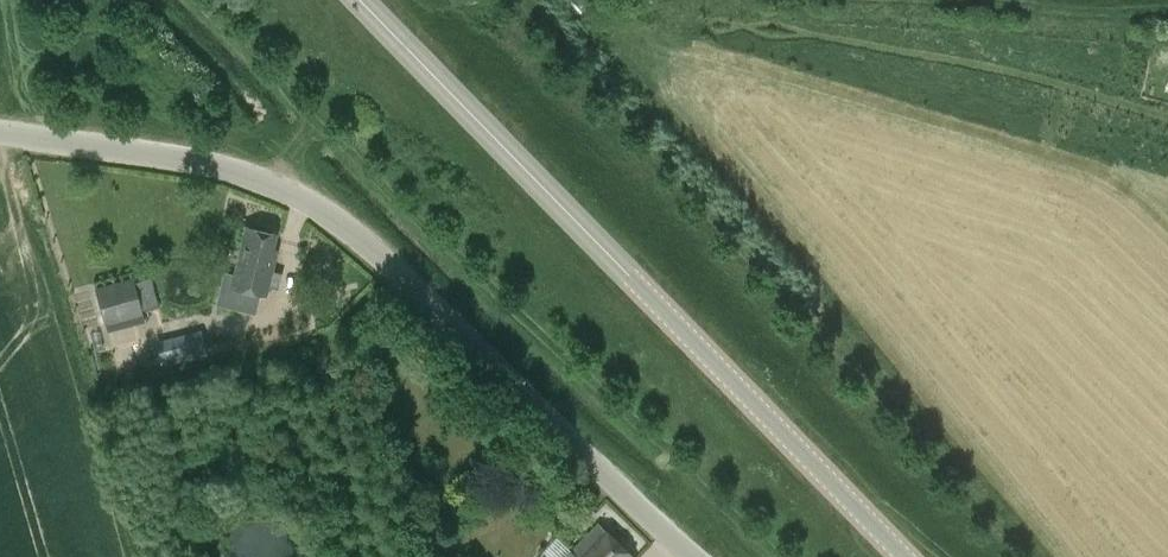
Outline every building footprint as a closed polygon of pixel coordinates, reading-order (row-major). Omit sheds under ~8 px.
[(273,250),(277,233),(246,226),(235,273),(224,271),(216,304),(256,314),(261,294),(266,295),(277,250),(273,250)] [(96,287),(104,323),(142,313),(142,310),(153,307),(145,278),(134,280),(133,277),(131,277),(130,271),(110,275),(112,284),(96,287)] [(201,347),(197,329),(186,331),(188,340),(181,341),(182,349),(190,348),(190,350),(201,347)] [(599,524),(567,556),(634,556),(599,524)]
